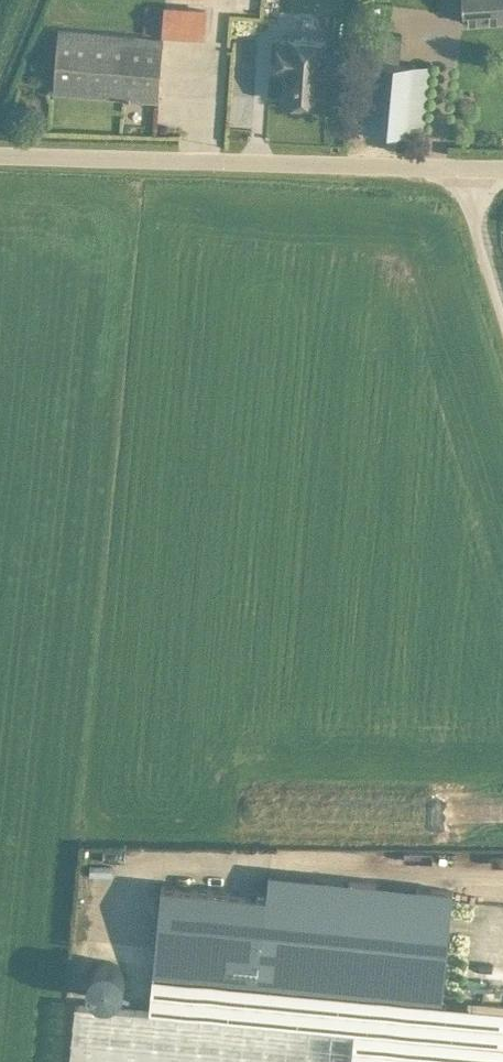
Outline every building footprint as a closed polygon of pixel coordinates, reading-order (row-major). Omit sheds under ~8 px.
[(152,28),(198,30),(198,0),(153,0),(152,28)] [(502,14),(502,0),(456,0),(458,18),(502,14)] [(165,104),(171,33),(51,23),(45,95),(165,104)] [(271,98),(322,99),(324,29),(273,28),(271,98)] [(221,29),(217,113),(241,114),(245,30),(221,29)] [(376,60),(372,122),(422,126),(426,64),(410,62),(411,41),(387,40),(385,61),(376,60)] [(107,870),(109,843),(89,842),(88,869),(107,870)] [(145,964),(434,987),(443,875),(260,860),(259,884),(152,876),(145,964)] [(77,939),(79,986),(120,984),(118,938),(77,939)] [(78,993),(72,1061),(502,1061),(502,1032),(78,993)]
